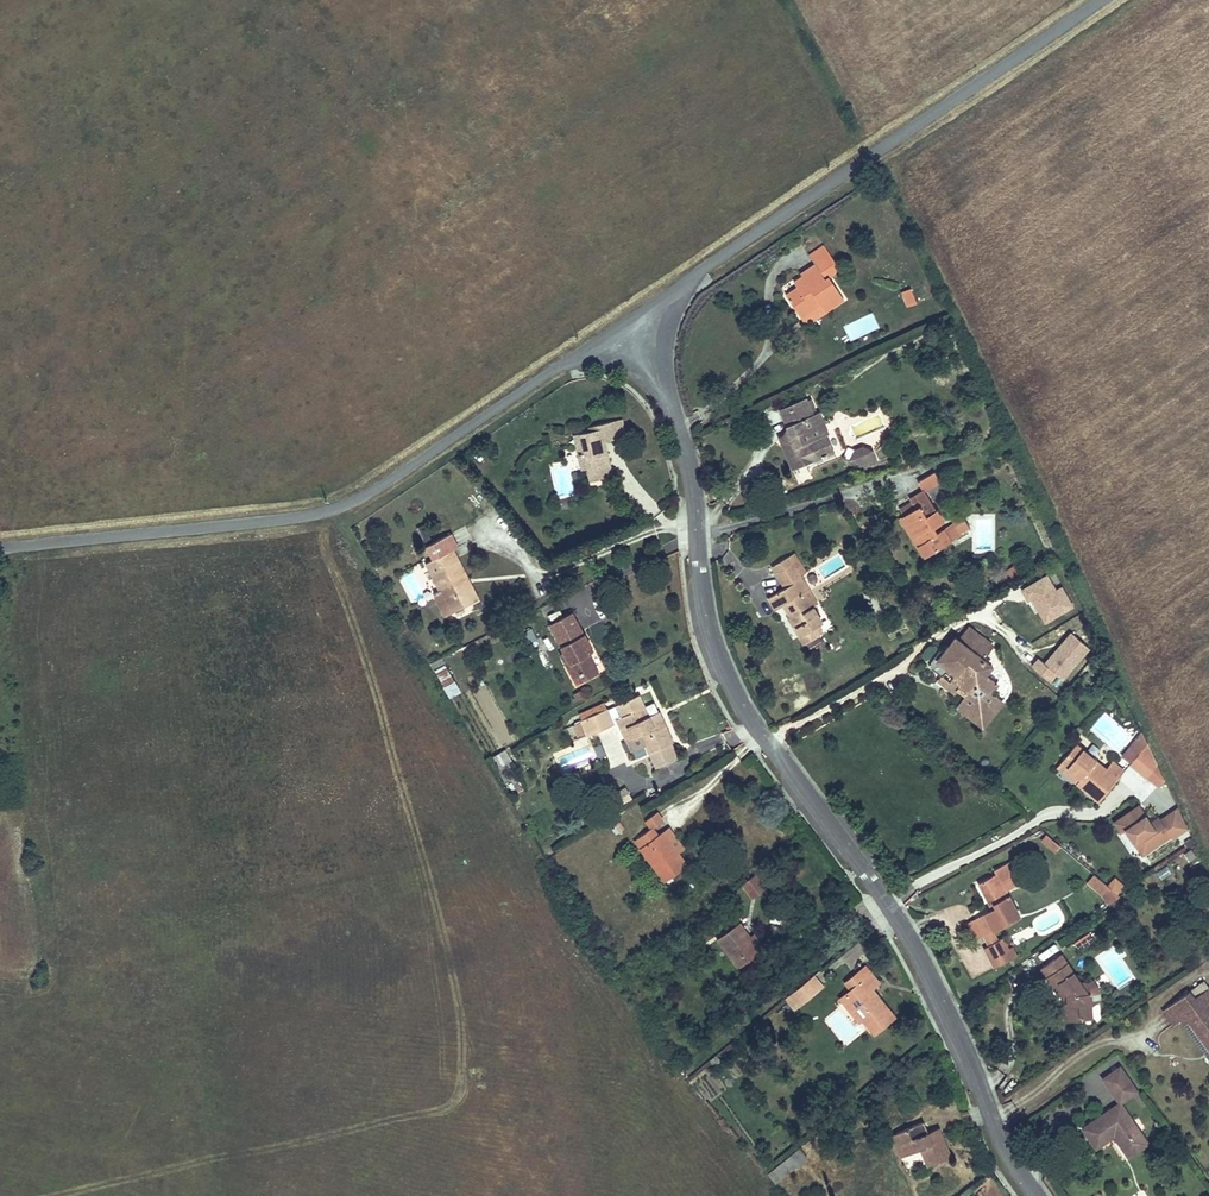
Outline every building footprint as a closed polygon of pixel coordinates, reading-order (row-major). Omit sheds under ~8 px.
[(786,298),(801,320),(818,308),(826,317),(845,303),(829,281),(841,272),(822,246),(806,257),(812,266),(797,276),(800,281),(792,286),(795,291),(786,298)] [(908,288),(900,291),(907,307),(915,303),(908,288)] [(793,441),(781,446),(792,470),(814,459),(807,442),(821,435),(810,414),(803,398),(777,409),(789,435),(793,441)] [(810,414),(821,435),(827,432),(817,411),(810,414)] [(620,421),(608,423),(612,440),(623,438),(620,421)] [(571,436),(577,462),(586,461),(588,470),(590,483),(611,479),(609,469),(606,467),(602,468),(601,459),(607,458),(605,441),(612,440),(608,423),(588,427),(589,433),(571,436)] [(778,439),(781,446),(793,441),(789,435),(778,439)] [(861,469),(879,461),(871,443),(853,451),(861,469)] [(586,461),(577,462),(578,472),(588,470),(586,461)] [(935,471),(918,479),(923,491),(940,482),(935,471)] [(914,511),(901,519),(919,546),(915,549),(922,560),(949,543),(947,540),(951,537),(953,540),(957,538),(949,526),(935,535),(930,528),(939,523),(920,494),(908,501),(914,511)] [(450,550),(443,553),(447,562),(455,558),(450,550)] [(424,563),(439,591),(450,612),(468,603),(457,583),(465,578),(455,558),(447,562),(443,553),(424,563)] [(790,586),(801,581),(787,557),(768,568),(783,591),(767,600),(774,611),(782,607),(800,636),(797,638),(802,647),(819,637),(812,628),(821,623),(803,594),(797,597),(790,586)] [(1022,586),(1042,624),(1075,607),(1062,583),(1056,587),(1049,573),(1022,586)] [(457,583),(468,603),(476,599),(465,578),(457,583)] [(807,592),(801,581),(790,586),(797,597),(803,594),(807,592)] [(450,612),(439,591),(432,594),(444,615),(450,612)] [(559,656),(572,678),(583,673),(588,680),(598,674),(585,650),(591,647),(572,614),(550,627),(565,652),(559,656)] [(964,630),(954,644),(977,640),(964,630)] [(1051,681),(1057,674),(1063,679),(1090,647),(1070,630),(1044,661),(1038,656),(1031,665),(1051,681)] [(928,671),(938,678),(942,674),(958,686),(955,691),(963,697),(954,709),(969,720),(988,717),(998,703),(986,694),(993,685),(982,676),(988,668),(979,662),(989,648),(977,640),(954,644),(951,641),(945,650),(941,646),(928,662),(928,671)] [(447,698),(460,692),(444,657),(432,662),(447,698)] [(583,673),(572,678),(577,686),(588,680),(583,673)] [(942,674),(938,678),(935,683),(951,695),(955,691),(958,686),(942,674)] [(640,697),(618,706),(623,718),(617,720),(628,744),(631,743),(644,737),(648,747),(652,754),(675,743),(662,717),(652,722),(640,697)] [(580,715),(583,722),(607,711),(604,705),(580,715)] [(607,711),(612,722),(617,720),(623,718),(618,706),(607,711)] [(607,711),(583,722),(574,726),(582,742),(615,727),(612,722),(607,711)] [(988,717),(969,720),(980,729),(988,717)] [(636,752),(648,747),(644,737),(631,743),(636,752)] [(1113,781),(1102,771),(1072,745),(1056,764),(1075,780),(1071,785),(1093,804),(1113,781)] [(1145,746),(1129,765),(1144,778),(1155,765),(1145,746)] [(504,748),(495,754),(502,765),(511,759),(504,748)] [(1109,763),(1102,771),(1113,781),(1120,773),(1109,763)] [(1177,806),(1151,821),(1140,802),(1112,819),(1120,833),(1125,830),(1141,856),(1189,827),(1177,806)] [(646,822),(653,830),(663,823),(656,814),(646,822)] [(615,834),(625,829),(621,821),(611,825),(615,834)] [(658,838),(652,830),(636,841),(641,849),(638,852),(662,886),(687,869),(678,857),(675,858),(666,845),(668,843),(662,835),(658,838)] [(675,858),(678,857),(685,852),(670,830),(662,835),(668,843),(666,845),(675,858)] [(1162,879),(1172,872),(1167,866),(1157,873),(1162,879)] [(1126,885),(1115,876),(1107,885),(1094,873),(1085,884),(1110,904),(1126,885)] [(736,890),(747,904),(767,887),(756,874),(736,890)] [(991,909),(972,920),(981,936),(993,929),(1016,917),(992,875),(978,883),(991,909)] [(981,936),(972,920),(963,924),(971,940),(980,936),(981,936)] [(757,955),(746,940),(735,926),(715,940),(736,969),(757,955)] [(981,936),(980,936),(985,946),(998,939),(993,929),(981,936)] [(753,936),(746,940),(757,955),(763,950),(753,936)] [(985,946),(983,947),(994,967),(1014,956),(1009,947),(1006,949),(1000,938),(998,939),(985,946)] [(1058,956),(1038,969),(1056,996),(1064,996),(1065,1023),(1076,1023),(1076,1018),(1089,1017),(1088,994),(1083,994),(1058,956)] [(854,986),(846,992),(835,1001),(845,1014),(856,1005),(865,1016),(858,1022),(868,1034),(887,1019),(866,993),(872,987),(858,970),(848,978),(854,986)] [(840,985),(846,992),(854,986),(848,978),(840,985)] [(799,988),(808,998),(819,989),(810,979),(799,988)] [(1171,1003),(1181,1017),(1208,1054),(1208,1014),(1208,1013),(1208,991),(1206,987),(1192,997),(1187,992),(1171,1003)] [(799,988),(787,997),(796,1008),(808,998),(799,988)] [(1181,1017),(1171,1003),(1159,1012),(1169,1026),(1181,1017)] [(1099,1081),(1117,1106),(1136,1092),(1117,1068),(1099,1081)] [(1145,1145),(1117,1106),(1081,1130),(1095,1150),(1112,1138),(1126,1158),(1145,1145)] [(917,1121),(892,1132),(901,1154),(915,1148),(924,1166),(947,1155),(936,1131),(924,1136),(922,1131),(917,1121)] [(934,1126),(922,1131),(924,1136),(936,1131),(934,1126)] [(901,1154),(892,1132),(885,1135),(895,1157),(901,1154)] [(783,1156),(765,1171),(775,1182),(793,1167),(783,1156)]
